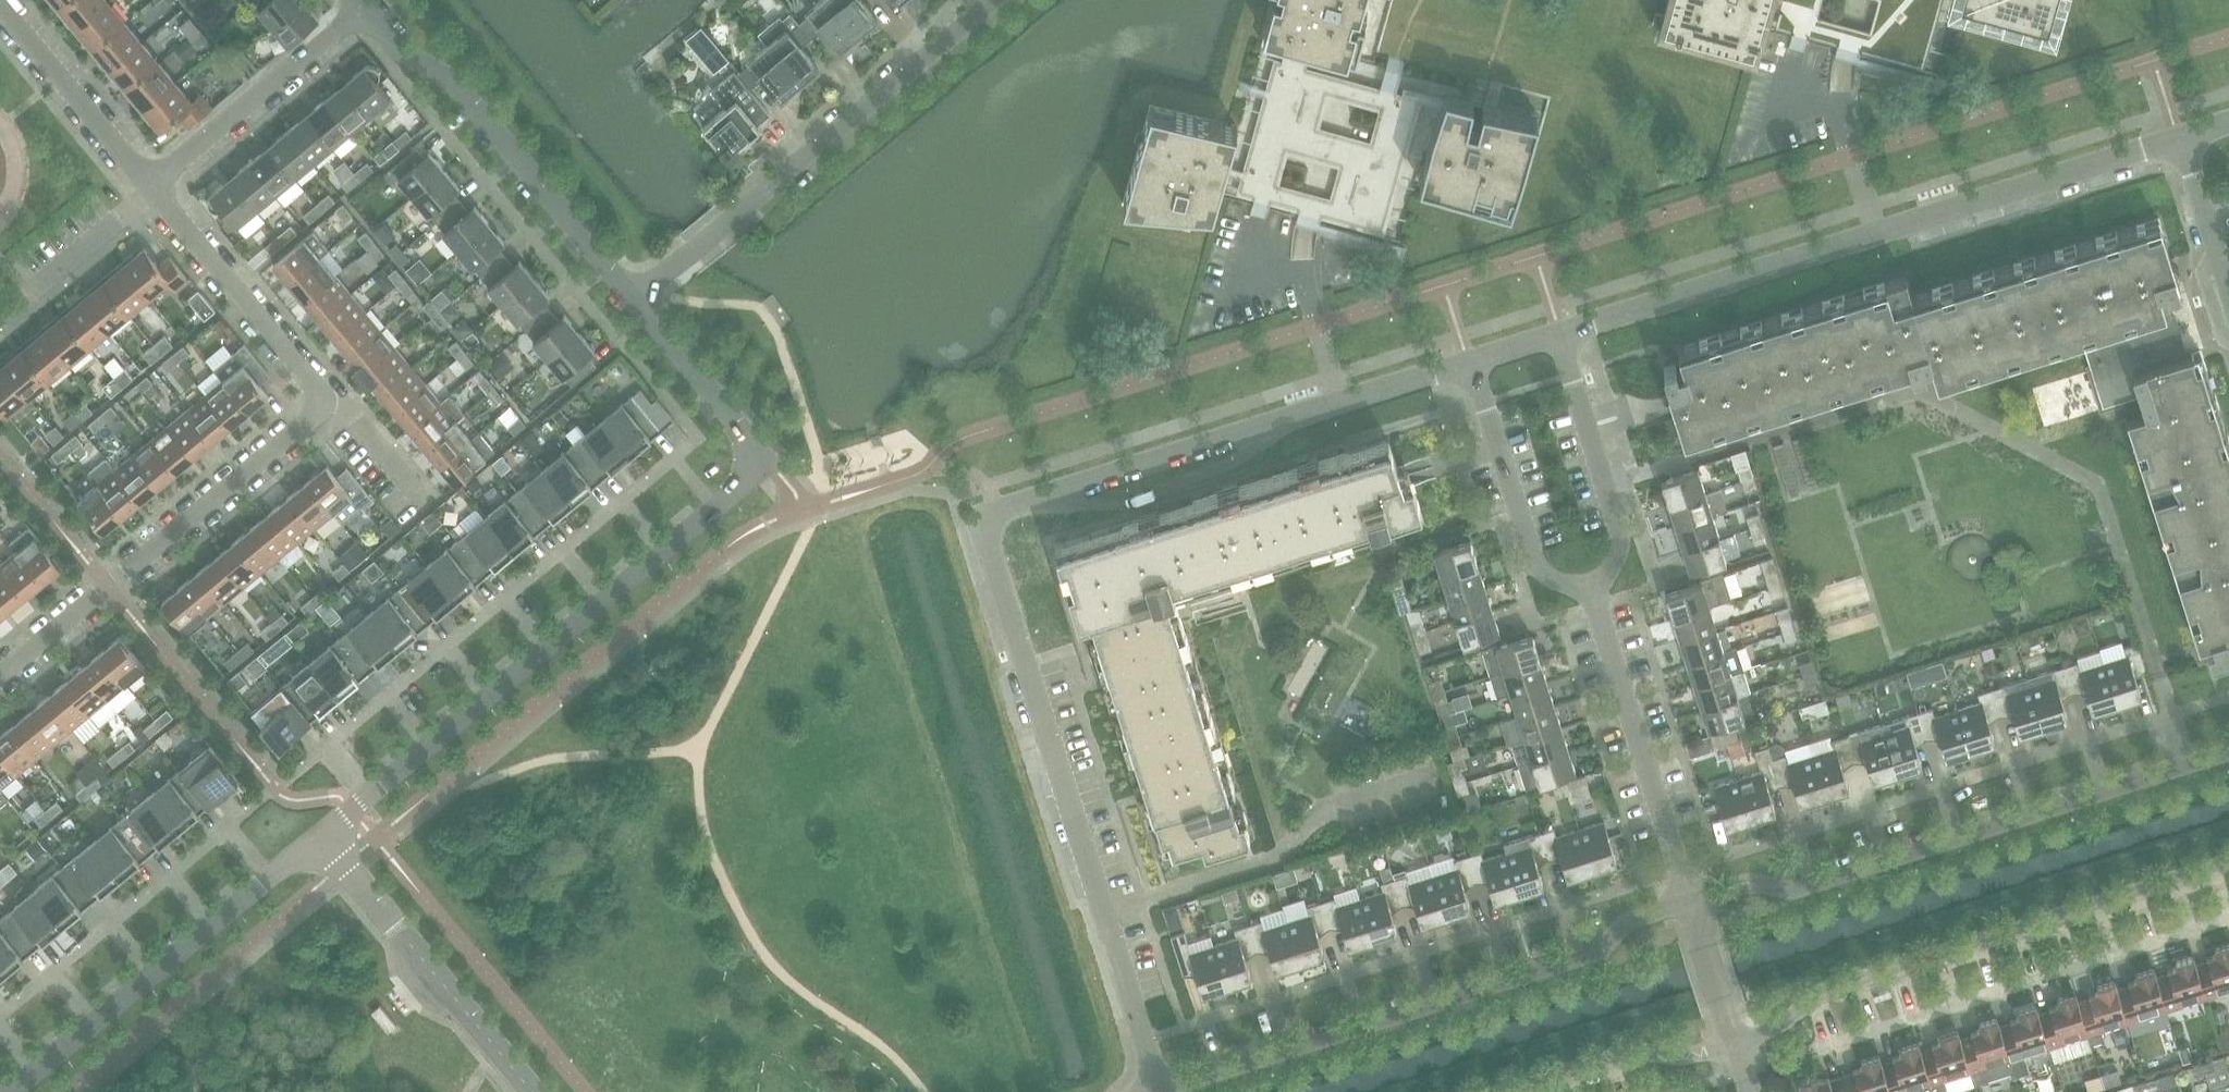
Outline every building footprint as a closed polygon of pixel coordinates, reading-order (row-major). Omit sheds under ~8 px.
[(106,0),(70,0),(61,7),(69,16),(66,19),(75,29),(108,2),(106,0)] [(254,1),(259,7),(258,8),(273,27),(305,1),(304,0),(254,0),(254,1)] [(830,0),(821,0),(814,6),(808,11),(810,14),(799,23),(812,38),(822,29),(835,45),(841,51),(847,46),(860,36),(830,0)] [(860,36),(872,26),(871,26),(878,20),(873,14),(862,0),(830,0),(860,36)] [(1356,58),(1369,14),(1360,12),(1363,0),(1273,0),(1262,41),(1311,54),(1313,46),(1356,58)] [(1748,46),(1752,34),(1758,35),(1759,31),(1757,30),(1765,0),(1670,0),(1665,18),(1677,22),(1676,28),(1680,30),(1681,27),(1748,46)] [(2047,23),(2053,0),(1965,0),(2047,23)] [(320,19),(305,1),(273,27),(289,45),(290,44),(289,44),(318,19),(319,20),(320,19)] [(125,22),(108,2),(75,29),(84,40),(87,38),(95,47),(125,22)] [(1881,54),(1883,43),(1870,40),(1874,19),(1832,11),(1829,26),(1856,31),(1852,49),(1881,54)] [(759,34),(768,44),(801,85),(813,75),(819,69),(814,63),(801,47),(812,38),(799,23),(791,13),(784,19),(782,15),(759,34)] [(199,28),(190,18),(180,26),(189,37),(199,28)] [(141,42),(125,22),(95,47),(102,57),(100,59),(109,70),(141,42)] [(730,59),(707,31),(702,25),(686,38),(691,44),(714,72),(730,59)] [(208,40),(199,28),(189,37),(198,48),(208,40)] [(158,62),(141,42),(109,70),(117,80),(120,78),(128,87),(158,62)] [(801,85),(768,44),(755,54),(756,55),(749,60),(751,63),(740,72),(753,87),(764,78),(776,94),(777,93),(782,100),(788,94),(789,95),(801,85)] [(259,70),(242,50),(232,58),(249,78),(259,70)] [(1912,71),(1916,55),(1894,50),(1890,66),(1912,71)] [(175,83),(158,62),(128,87),(136,97),(133,99),(142,110),(175,83)] [(387,77),(379,83),(378,82),(379,80),(380,79),(381,77),(381,75),(381,73),(380,71),(379,70),(378,68),(377,67),(375,66),(373,65),(371,65),(369,65),(368,65),(366,66),(364,67),(361,70),(354,76),(356,79),(348,86),(371,114),(392,97),(391,96),(398,90),(387,77)] [(726,108),(712,120),(703,127),(717,144),(720,142),(723,145),(720,147),(728,156),(737,149),(735,146),(739,143),(741,146),(761,129),(758,125),(770,114),(735,71),(712,91),(726,108)] [(191,103),(175,83),(142,110),(151,121),(153,118),(162,129),(179,115),(188,125),(210,107),(200,95),(191,103)] [(371,114),(348,86),(340,93),(337,90),(330,96),(326,99),(352,130),(371,114)] [(1539,115),(1445,94),(1433,129),(1420,181),(1449,190),(1511,207),(1523,171),(1539,115)] [(352,130),(326,99),(322,102),(323,102),(316,108),(318,111),(310,118),(333,146),(352,130)] [(1151,107),(1141,144),(1124,204),(1214,211),(1238,126),(1151,107)] [(333,146),(310,118),(301,125),(299,122),(292,128),(292,127),(288,131),(314,162),(333,146)] [(406,130),(393,141),(400,148),(412,138),(406,130)] [(314,162),(288,131),(284,134),(277,140),(280,143),(271,149),(295,178),(314,162)] [(387,159),(400,148),(393,141),(380,151),(387,159)] [(295,178),(271,149),(263,156),(261,153),(253,159),(250,162),(276,193),(295,178)] [(420,161),(412,151),(392,168),(399,176),(398,177),(414,196),(445,170),(430,152),(429,152),(429,153),(420,161)] [(368,161),(355,173),(361,180),(374,169),(368,161)] [(276,193),(250,162),(246,165),(239,171),(241,174),(233,181),(256,209),(276,193)] [(460,188),(445,170),(414,196),(429,214),(430,213),(437,222),(457,206),(449,196),(459,188),(459,189),(460,188)] [(361,180),(355,173),(342,183),(348,191),(361,180)] [(256,209),(233,181),(225,188),(222,185),(215,191),(211,194),(210,195),(209,196),(208,198),(208,199),(208,200),(208,201),(208,203),(208,205),(209,206),(209,207),(211,209),(213,210),(215,211),(217,212),(219,212),(221,211),(223,210),(236,225),(235,225),(236,226),(256,209)] [(330,193),(317,204),(323,212),(336,201),(330,193)] [(323,212),(317,204),(304,215),(310,223),(323,212)] [(343,204),(335,210),(345,222),(353,216),(343,204)] [(465,215),(457,206),(437,222),(444,231),(443,232),(459,250),(490,224),(475,206),(474,207),(474,208),(465,215)] [(1672,399),(1685,439),(1911,367),(1913,373),(1933,367),(1938,382),(2081,336),(2090,364),(2086,365),(2101,410),(2123,403),(2122,399),(2140,394),(2142,399),(2141,399),(2145,412),(2127,417),(2199,645),(2212,640),(2214,647),(2208,649),(2212,661),(2218,659),(2219,661),(2228,657),(2228,440),(2200,349),(2183,355),(2178,338),(2182,337),(2168,293),(2180,289),(2178,283),(2179,282),(2174,266),(2177,265),(2178,264),(2171,257),(2159,218),(1913,296),(1906,275),(1678,347),(1680,355),(1668,359),(1668,360),(1681,356),(1685,368),(1678,370),(1676,364),(1664,368),(1666,374),(1664,375),(1672,399)] [(505,243),(490,224),(459,250),(474,269),(475,268),(482,277),(502,260),(494,251),(504,243),(504,244),(505,243)] [(298,233),(291,225),(278,236),(285,244),(298,233)] [(313,231),(305,238),(274,264),(290,283),(321,257),(329,250),(313,231)] [(375,243),(366,231),(358,238),(368,249),(375,243)] [(285,244),(278,236),(265,247),(272,255),(285,244)] [(1395,250),(1412,252),(1414,239),(1397,236),(1395,250)] [(385,254),(375,243),(368,249),(377,260),(385,254)] [(397,243),(390,249),(396,256),(403,250),(397,243)] [(437,248),(424,258),(436,274),(449,264),(437,248)] [(132,255),(122,264),(149,297),(169,280),(176,289),(188,279),(170,257),(159,266),(145,249),(135,257),(132,255)] [(410,259),(403,250),(396,256),(403,265),(410,259)] [(336,275),(321,257),(290,283),(305,301),(336,275)] [(510,270),(502,260),(482,277),(489,285),(488,286),(504,305),(535,279),(520,260),(519,261),(519,262),(510,270)] [(149,297),(122,264),(111,272),(113,275),(104,283),(129,313),(149,297)] [(405,279),(396,268),(388,274),(383,268),(373,276),(387,293),(397,284),(397,285),(405,279)] [(351,293),(336,275),(305,301),(320,319),(351,293)] [(414,290),(405,279),(397,285),(407,296),(414,290)] [(550,297),(535,279),(504,305),(519,323),(520,322),(527,331),(547,314),(539,305),(549,297),(549,298),(550,297)] [(129,313),(104,283),(94,291),(92,288),(81,297),(109,330),(129,313)] [(216,310),(199,289),(188,298),(205,319),(216,310)] [(366,311),(351,293),(320,319),(335,337),(366,311)] [(109,330),(81,297),(71,306),(73,308),(63,316),(89,347),(109,330)] [(441,311),(431,299),(423,305),(433,317),(441,311)] [(381,329),(366,311),(335,337),(350,355),(381,329)] [(450,323),(441,311),(433,317),(442,329),(450,323)] [(555,324),(547,314),(527,331),(534,340),(533,340),(549,359),(580,333),(565,315),(564,315),(564,316),(555,324)] [(89,347),(63,316),(54,324),(52,321),(41,330),(68,363),(89,347)] [(396,348),(381,329),(350,355),(358,365),(355,368),(354,367),(353,368),(361,377),(396,348)] [(68,363),(41,330),(30,339),(33,342),(23,350),(48,380),(68,363)] [(595,351),(580,333),(549,359),(564,377),(565,377),(572,385),(592,369),(584,359),(594,352),(595,351)] [(165,335),(154,344),(163,354),(174,345),(165,335)] [(466,351),(456,340),(449,347),(458,358),(466,351)] [(163,354),(154,344),(143,353),(152,363),(163,354)] [(270,375),(244,344),(214,369),(223,380),(224,379),(250,411),(269,395),(260,384),(270,375)] [(190,353),(184,345),(173,354),(179,362),(190,353)] [(411,366),(396,348),(361,377),(369,386),(368,385),(372,382),(380,392),(411,366)] [(48,380),(23,350),(14,357),(12,355),(1,364),(28,396),(48,380)] [(475,363),(466,351),(458,358),(467,369),(475,363)] [(179,362),(173,354),(162,364),(168,371),(179,362)] [(1,364),(0,364),(0,405),(7,414),(28,396),(1,364)] [(426,384),(411,366),(380,392),(395,410),(426,384)] [(125,368),(114,378),(123,388),(134,379),(125,368)] [(154,383),(148,375),(137,384),(143,392),(154,383)] [(495,388),(486,376),(478,383),(488,394),(495,388)] [(123,388),(114,378),(103,387),(112,397),(123,388)] [(224,379),(223,380),(206,394),(232,426),(250,411),(224,379)] [(143,392),(137,384),(126,393),(132,401),(143,392)] [(441,402),(426,384),(395,410),(410,428),(441,402)] [(505,399),(495,388),(488,394),(497,406),(505,399)] [(641,389),(633,395),(603,420),(632,455),(674,420),(656,399),(652,402),(641,389)] [(232,426),(206,394),(188,409),(214,441),(232,426)] [(450,395),(441,402),(410,428),(425,446),(456,420),(465,414),(450,395)] [(85,402),(74,411),(82,421),(93,412),(85,402)] [(118,413),(111,405),(100,414),(107,422),(118,413)] [(214,441),(188,409),(170,424),(196,456),(214,441)] [(82,421),(74,411),(63,420),(71,430),(82,421)] [(107,422),(100,414),(90,423),(96,431),(107,422)] [(508,427),(515,435),(526,425),(520,417),(509,427),(508,427)] [(471,439),(456,420),(425,446),(440,464),(471,439)] [(632,455),(603,420),(574,444),(603,479),(632,455)] [(196,456),(170,424),(152,439),(178,471),(196,456)] [(46,434),(54,444),(65,435),(56,425),(46,434)] [(480,432),(471,439),(440,464),(456,483),(495,451),(480,432)] [(40,435),(31,442),(31,443),(41,455),(51,448),(40,435)] [(83,442),(76,435),(64,444),(71,452),(83,442)] [(178,471),(152,439),(134,455),(160,486),(178,471)] [(1388,470),(1398,467),(1389,439),(1055,545),(1079,623),(1086,621),(1106,684),(1103,685),(1112,714),(1115,713),(1131,764),(1128,765),(1137,794),(1140,793),(1149,819),(1161,815),(1164,824),(1176,820),(1186,851),(1203,846),(1206,855),(1251,840),(1245,821),(1239,823),(1230,794),(1236,792),(1227,764),(1221,766),(1213,740),(1219,738),(1202,685),(1196,687),(1187,660),(1194,658),(1177,606),(1171,608),(1167,595),(1175,593),(1176,596),(1187,593),(1186,589),(1244,571),(1243,568),(1263,561),(1264,565),(1323,546),(1322,543),(1342,536),(1343,539),(1374,530),(1373,525),(1388,520),(1389,525),(1405,520),(1406,526),(1425,520),(1413,484),(1395,490),(1388,470)] [(1764,439),(1750,443),(1753,457),(1767,454),(1764,439)] [(71,452),(64,444),(53,454),(59,462),(71,452)] [(603,479),(574,444),(545,468),(574,503),(603,479)] [(160,486),(134,455),(116,469),(142,501),(160,486)] [(116,469),(107,459),(88,474),(98,485),(123,516),(142,501),(116,469)] [(337,476),(328,465),(309,481),(334,512),(344,523),(373,499),(347,468),(337,476)] [(1754,477),(1751,466),(1738,470),(1742,481),(1754,477)] [(574,503),(545,468),(516,492),(545,527),(574,503)] [(1662,481),(1669,504),(1705,493),(1698,469),(1662,481)] [(1758,488),(1754,477),(1742,481),(1745,492),(1758,488)] [(334,512),(309,481),(290,496),(316,527),(334,512)] [(123,516),(98,485),(79,500),(104,531),(123,516)] [(545,527),(516,492),(487,516),(516,552),(545,527)] [(1669,504),(1676,526),(1712,515),(1705,493),(1669,504)] [(316,527),(290,496),(272,511),(298,542),(316,527)] [(1770,520),(1782,516),(1778,502),(1766,505),(1770,520)] [(361,514),(369,525),(383,515),(375,504),(361,514)] [(298,542),(272,511),(254,526),(280,557),(298,542)] [(1762,524),(1759,513),(1746,517),(1750,528),(1762,524)] [(1676,526),(1683,549),(1719,537),(1712,515),(1676,526)] [(345,525),(357,537),(366,529),(355,516),(345,525)] [(516,552),(487,516),(457,541),(487,576),(516,552)] [(1728,527),(1734,545),(1747,540),(1742,523),(1728,527)] [(1766,535),(1762,524),(1750,528),(1753,539),(1766,535)] [(280,557),(254,526),(236,541),(262,572),(280,557)] [(62,567),(29,527),(11,542),(18,550),(17,551),(43,582),(62,567)] [(1719,537),(1683,549),(1691,572),(1727,561),(1719,537)] [(262,572),(236,541),(218,556),(244,587),(262,572)] [(487,576),(457,541),(428,565),(457,600),(487,576)] [(1435,553),(1442,576),(1478,564),(1471,541),(1435,553)] [(17,551),(0,565),(0,568),(25,597),(43,582),(17,551)] [(244,587),(218,556),(200,571),(226,602),(244,587)] [(1781,583),(1772,556),(1760,560),(1769,587),(1781,583)] [(351,570),(345,563),(334,572),(340,580),(351,570)] [(1442,576),(1449,598),(1485,587),(1478,564),(1442,576)] [(457,600),(428,565),(399,589),(428,624),(457,600)] [(0,568),(0,605),(7,612),(25,597),(0,568)] [(226,602),(200,571),(182,586),(208,617),(226,602)] [(1666,594),(1673,618),(1709,606),(1710,607),(1732,600),(1723,572),(1700,580),(1701,583),(1666,594)] [(1389,581),(1393,591),(1405,587),(1402,576),(1389,581)] [(342,604),(354,591),(341,579),(329,592),(342,604)] [(1784,594),(1781,583),(1769,587),(1772,598),(1784,594)] [(208,617),(182,586),(163,602),(189,633),(208,617)] [(1412,610),(1405,587),(1393,591),(1400,613),(1412,610)] [(1449,598),(1456,621),(1492,609),(1485,587),(1449,598)] [(323,589),(312,598),(319,606),(330,596),(323,589)] [(428,624),(399,589),(370,613),(399,648),(428,624)] [(319,606),(312,598),(301,607),(308,615),(319,606)] [(1673,618),(1680,640),(1716,629),(1710,607),(1709,606),(1673,618)] [(1795,628),(1788,606),(1776,610),(1783,632),(1795,628)] [(1492,609),(1456,621),(1464,644),(1500,633),(1492,609)] [(399,648),(370,613),(341,637),(370,673),(399,648)] [(283,614),(272,623),(278,631),(289,622),(283,614)] [(1422,619),(1410,623),(1413,634),(1426,630),(1422,619)] [(278,631),(272,623),(261,632),(267,640),(278,631)] [(1799,639),(1795,628),(1783,632),(1786,643),(1799,639)] [(1680,640),(1687,662),(1724,651),(1716,629),(1680,640)] [(1432,650),(1426,630),(1413,634),(1420,654),(1432,650)] [(1482,650),(1490,675),(1540,660),(1533,636),(1497,648),(1496,646),(1482,650)] [(120,637),(101,653),(127,684),(146,668),(120,637)] [(370,673),(341,637),(312,661),(341,697),(370,673)] [(249,642),(237,652),(243,660),(255,650),(249,642)] [(2127,656),(2104,663),(2118,706),(2132,702),(2131,698),(2141,695),(2134,673),(2146,669),(2138,643),(2124,648),(2127,656)] [(1687,662),(1694,685),(1731,673),(1724,651),(1687,662)] [(1825,673),(1835,669),(1829,651),(1819,654),(1825,673)] [(243,660),(237,652),(225,662),(231,670),(243,660)] [(127,684),(101,653),(83,668),(109,699),(127,684)] [(1497,698),(1511,693),(1547,682),(1540,660),(1490,675),(1497,698)] [(1816,671),(1812,660),(1800,664),(1803,675),(1816,671)] [(341,697),(312,661),(282,686),(312,721),(341,697)] [(2079,662),(2065,666),(2073,692),(2085,689),(2092,710),(2102,707),(2104,711),(2118,706),(2104,663),(2081,670),(2079,662)] [(2065,666),(2028,678),(2045,729),(2059,725),(2058,721),(2068,718),(2061,696),(2073,692),(2065,666)] [(109,699),(83,668),(65,683),(91,714),(109,699)] [(1702,707),(1747,692),(1750,691),(1743,669),(1731,673),(1694,685),(1702,707)] [(1819,682),(1816,671),(1803,675),(1807,686),(1819,682)] [(2028,678),(1992,689),(2000,716),(2012,712),(2019,733),(2029,730),(2031,734),(2045,729),(2028,678)] [(1441,679),(1429,683),(1432,694),(1445,690),(1441,679)] [(1511,693),(1518,716),(1554,704),(1547,682),(1511,693)] [(91,714),(65,683),(47,698),(72,729),(91,714)] [(312,721),(282,686),(253,710),(282,746),(300,730),(302,732),(303,731),(302,729),(312,721)] [(1981,702),(1958,709),(1972,752),(1986,748),(1984,744),(1995,741),(1988,719),(2000,716),(1992,689),(1978,694),(1981,702)] [(1448,701),(1445,690),(1432,694),(1436,705),(1436,704),(1440,715),(1457,710),(1453,699),(1448,701)] [(1747,692),(1702,707),(1709,731),(1754,716),(1747,692)] [(72,729),(47,698),(29,713),(54,744),(72,729)] [(1508,744),(1512,743),(1561,727),(1554,704),(1501,722),(1508,744)] [(1933,708),(1919,713),(1927,739),(1939,735),(1946,757),(1956,753),(1957,757),(1972,752),(1958,709),(1935,716),(1933,708)] [(168,709),(156,719),(162,727),(174,717),(168,709)] [(54,744),(29,713),(10,728),(36,759),(54,744)] [(1919,713),(1882,724),(1898,776),(1912,771),(1911,768),(1922,764),(1915,742),(1927,739),(1919,713)] [(162,727),(156,719),(144,729),(150,736),(162,727)] [(1455,724),(1443,728),(1446,739),(1459,735),(1455,724)] [(1882,724),(1846,736),(1854,762),(1866,758),(1873,780),(1883,776),(1884,780),(1898,776),(1882,724)] [(84,726),(72,733),(87,756),(98,749),(84,726)] [(1512,743),(1519,765),(1569,749),(1561,727),(1512,743)] [(1739,740),(1735,727),(1710,735),(1712,742),(1714,747),(1739,740)] [(10,728),(0,736),(0,752),(18,774),(36,759),(10,728)] [(1468,744),(1462,746),(1459,735),(1446,739),(1450,750),(1454,760),(1447,762),(1447,763),(1471,755),(1468,744)] [(1690,758),(1715,750),(1714,747),(1712,742),(1710,735),(1685,743),(1690,758)] [(1834,749),(1812,756),(1825,799),(1839,794),(1838,791),(1849,787),(1842,766),(1854,762),(1846,736),(1832,740),(1834,749)] [(130,741),(119,750),(125,757),(136,748),(130,741)] [(1733,748),(1738,762),(1751,757),(1746,743),(1733,748)] [(1776,744),(1769,746),(1773,759),(1781,785),(1793,781),(1800,803),(1810,800),(1811,803),(1825,799),(1812,756),(1789,763),(1786,754),(1783,746),(1776,744)] [(239,781),(210,746),(180,770),(209,805),(219,798),(220,799),(222,798),(221,796),(239,781)] [(1761,772),(1739,779),(1752,822),(1766,818),(1765,814),(1776,811),(1769,789),(1781,785),(1773,759),(1769,746),(1755,751),(1761,772)] [(1569,749),(1519,765),(1526,789),(1576,773),(1569,749)] [(125,757),(119,750),(108,759),(114,767),(125,757)] [(0,752),(0,789),(18,774),(0,752)] [(1467,781),(1463,770),(1470,769),(1466,757),(1471,755),(1447,763),(1451,774),(1454,785),(1467,781)] [(209,805),(180,770),(151,795),(180,830),(209,805)] [(1557,797),(1568,794),(1571,802),(1592,796),(1585,774),(1553,785),(1557,797)] [(98,776),(87,785),(93,792),(104,783),(98,776)] [(1752,822),(1739,779),(1714,787),(1727,826),(1737,823),(1738,826),(1752,822)] [(1470,792),(1467,781),(1454,785),(1458,796),(1470,792)] [(93,792),(87,785),(76,794),(82,801),(93,792)] [(0,789),(0,807),(9,799),(0,789)] [(180,830),(151,795),(122,819),(151,854),(180,830)] [(57,801),(47,810),(53,817),(64,808),(57,801)] [(53,817),(47,810),(36,819),(42,826),(53,817)] [(151,854),(122,819),(93,843),(122,878),(151,854)] [(65,820),(46,839),(55,849),(64,840),(73,849),(84,838),(65,820)] [(1604,821),(1580,829),(1593,872),(1607,868),(1606,864),(1617,861),(1604,821)] [(1554,828),(1541,832),(1549,858),(1561,855),(1568,876),(1578,873),(1579,877),(1593,872),(1580,829),(1557,836),(1554,828)] [(1529,845),(1507,852),(1520,895),(1534,891),(1533,887),(1544,884),(1537,862),(1549,858),(1541,832),(1527,837),(1529,845)] [(1425,837),(1402,842),(1406,859),(1429,853),(1425,837)] [(20,849),(13,841),(0,851),(0,860),(2,862),(20,849)] [(122,878),(93,843),(63,867),(93,902),(122,878)] [(1481,851),(1467,856),(1476,882),(1488,878),(1495,900),(1505,896),(1506,900),(1520,895),(1507,852),(1484,859),(1481,851)] [(1456,868),(1434,875),(1447,919),(1461,914),(1460,911),(1471,907),(1464,886),(1476,882),(1467,856),(1454,860),(1456,868)] [(93,902),(63,867),(34,891),(63,926),(93,902)] [(1408,874),(1394,879),(1403,905),(1415,901),(1421,923),(1432,919),(1433,923),(1447,919),(1434,875),(1411,883),(1408,874)] [(1383,891),(1361,898),(1374,942),(1388,937),(1387,934),(1398,930),(1391,909),(1403,905),(1394,879),(1381,883),(1383,891)] [(63,926),(34,891),(5,915),(34,950),(63,926)] [(1335,897),(1321,902),(1330,928),(1342,924),(1348,946),(1359,943),(1360,946),(1374,942),(1361,898),(1338,906),(1335,897)] [(1310,915),(1287,922),(1301,965),(1315,960),(1314,957),(1325,953),(1318,932),(1330,928),(1321,902),(1307,906),(1310,915)] [(5,915),(0,920),(0,969),(5,975),(34,950),(5,915)] [(1262,921),(1248,925),(1257,951),(1268,947),(1275,969),(1286,966),(1287,969),(1301,965),(1287,922),(1265,929),(1262,921)] [(1237,938),(1214,945),(1228,988),(1242,984),(1241,980),(1252,977),(1245,955),(1257,951),(1248,925),(1234,930),(1237,938)] [(1228,988),(1214,945),(1192,952),(1185,931),(1171,936),(1183,975),(1195,971),(1202,992),(1213,989),(1214,993),(1228,988)] [(2198,969),(2207,998),(2228,991),(2228,945),(2215,950),(2216,954),(2207,957),(2209,965),(2198,969)] [(2170,977),(2158,981),(2168,1010),(2207,998),(2198,969),(2194,956),(2175,962),(2177,967),(2168,970),(2170,977)] [(2131,990),(2119,994),(2128,1022),(2168,1010),(2158,981),(2154,969),(2136,974),(2138,979),(2129,982),(2131,990)] [(2092,1002),(2080,1006),(2089,1035),(2088,1035),(2091,1044),(2105,1039),(2102,1031),(2128,1022),(2119,994),(2115,981),(2097,987),(2098,992),(2089,995),(2092,1002)] [(2052,1015),(2041,1018),(2050,1047),(2088,1035),(2089,1035),(2080,1006),(2076,993),(2058,999),(2059,1004),(2050,1007),(2052,1015)] [(397,1025),(380,1004),(372,1011),(389,1031),(397,1025)] [(2013,1027),(2001,1031),(2014,1072),(2015,1076),(2030,1072),(2024,1055),(2050,1047),(2041,1018),(2037,1006),(2018,1012),(2020,1017),(2011,1020),(2013,1027)] [(1962,1043),(1971,1072),(1975,1085),(2014,1072),(2001,1031),(1997,1018),(1979,1024),(1981,1029),(1972,1032),(1974,1039),(1962,1043)] [(1923,1056),(1922,1056),(1931,1085),(1933,1091),(1949,1091),(1945,1081),(1971,1072),(1962,1043),(1958,1031),(1940,1037),(1941,1041),(1932,1044),(1935,1052),(1923,1056)] [(1891,1091),(1933,1091),(1931,1085),(1922,1056),(1923,1056),(1919,1043),(1901,1049),(1902,1054),(1893,1057),(1895,1064),(1884,1068),(1891,1091)] [(1844,1081),(1847,1091),(1891,1091),(1884,1068),(1880,1056),(1861,1061),(1863,1066),(1854,1069),(1856,1077),(1844,1081)] [(2213,1060),(2202,1063),(2205,1072),(2216,1069),(2213,1060)] [(2205,1072),(2202,1063),(2192,1066),(2194,1075),(2205,1072)] [(2118,1070),(2101,1075),(2105,1088),(2122,1082),(2118,1070)] [(1844,1081),(1831,1085),(1829,1077),(1820,1080),(1818,1075),(1800,1081),(1803,1091),(1847,1091),(1844,1081)] [(2105,1088),(2101,1075),(2092,1078),(2097,1091),(2105,1088)] [(2156,1078),(2145,1081),(2148,1090),(2159,1087),(2156,1078)] [(2145,1081),(2134,1085),(2137,1091),(2142,1091),(2148,1090),(2145,1081)]
